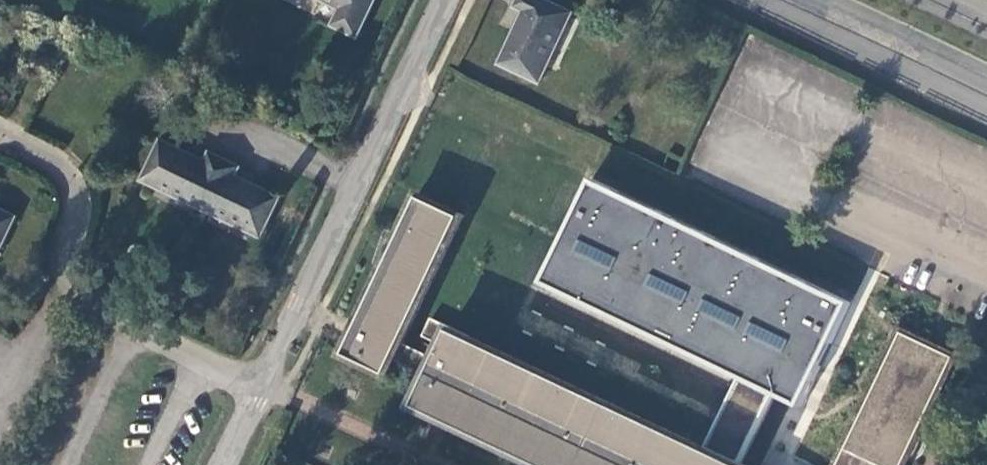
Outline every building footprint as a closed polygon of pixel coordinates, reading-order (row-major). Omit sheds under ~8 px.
[(335,9),(327,25),(351,38),(371,0),(316,0),(335,9)] [(542,0),(519,0),(513,11),(524,16),(500,65),(536,82),(570,13),(542,0)] [(144,179),(265,239),(284,198),(239,176),(243,168),(213,153),(207,162),(164,140),(144,179)] [(459,321),(446,348),(407,330),(463,215),(416,193),(339,354),(383,377),(394,357),(433,376),(416,410),(532,464),(758,464),(459,321)] [(5,257),(23,216),(0,203),(0,254),(5,257)] [(965,355),(907,326),(839,464),(913,464),(965,355)]
